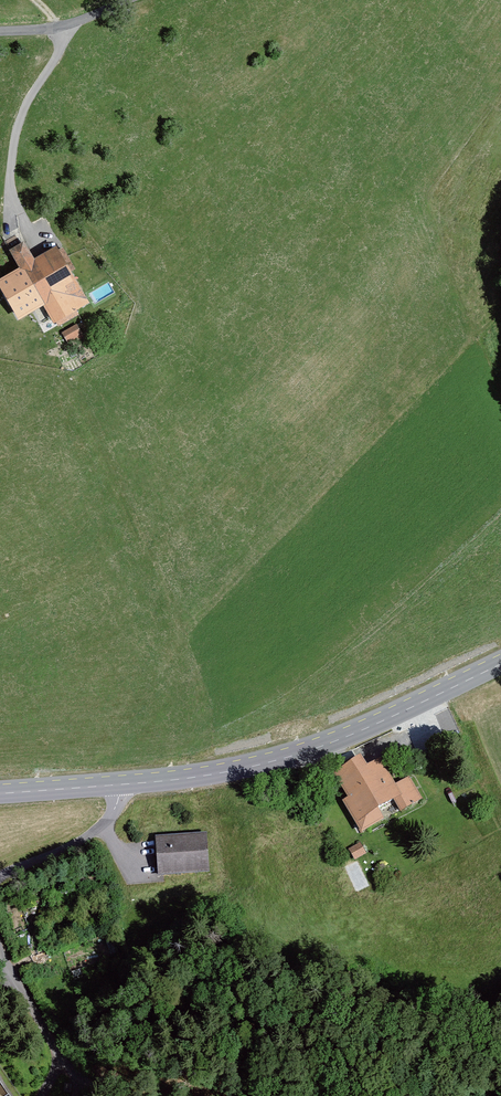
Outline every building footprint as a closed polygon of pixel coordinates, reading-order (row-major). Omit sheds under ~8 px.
[(89,305),(54,247),(34,259),(25,245),(9,254),(18,269),(0,280),(0,294),(19,326),(24,323),(27,328),(37,322),(33,315),(43,309),(53,326),(89,305)] [(62,334),(70,349),(85,341),(77,326),(62,334)] [(343,805),(361,836),(423,801),(411,779),(395,788),(381,763),(366,772),(360,761),(333,776),(348,802),(343,805)] [(156,878),(208,875),(205,835),(154,838),(156,878)] [(356,888),(367,884),(357,861),(347,866),(356,888)]
